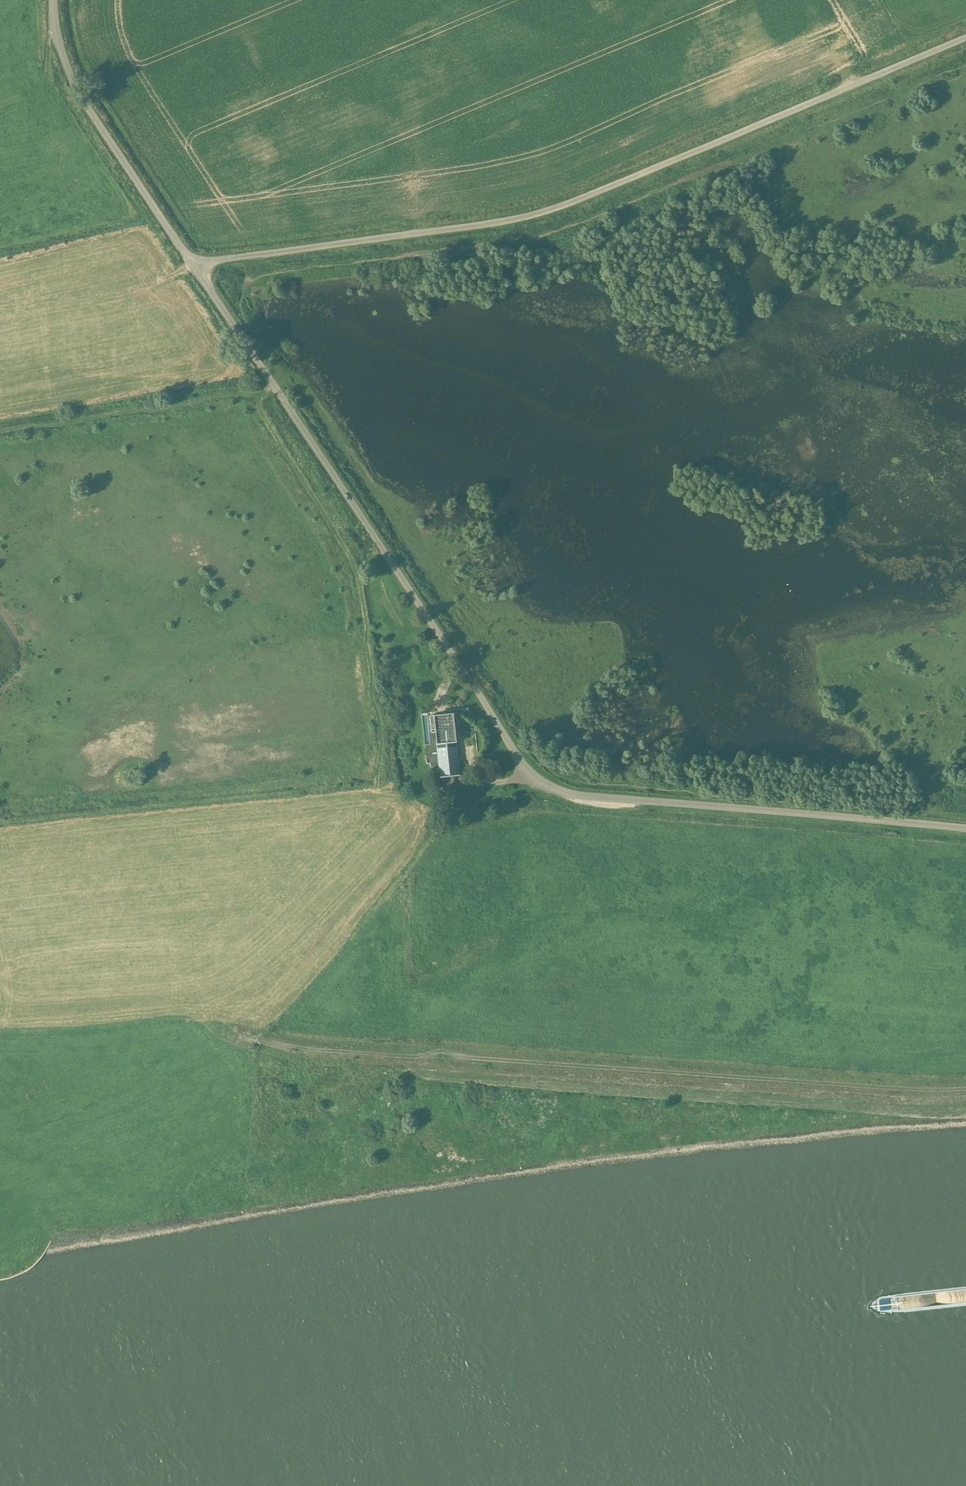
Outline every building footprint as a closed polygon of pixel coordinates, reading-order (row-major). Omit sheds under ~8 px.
[(429,716),(431,733),(435,733),(439,772),(439,773),(437,775),(436,777),(436,778),(436,781),(436,783),(437,784),(438,785),(440,787),(441,788),(444,788),(447,788),(448,787),(450,786),(452,784),(452,782),(453,780),(452,777),(460,776),(453,714),(429,716)]
